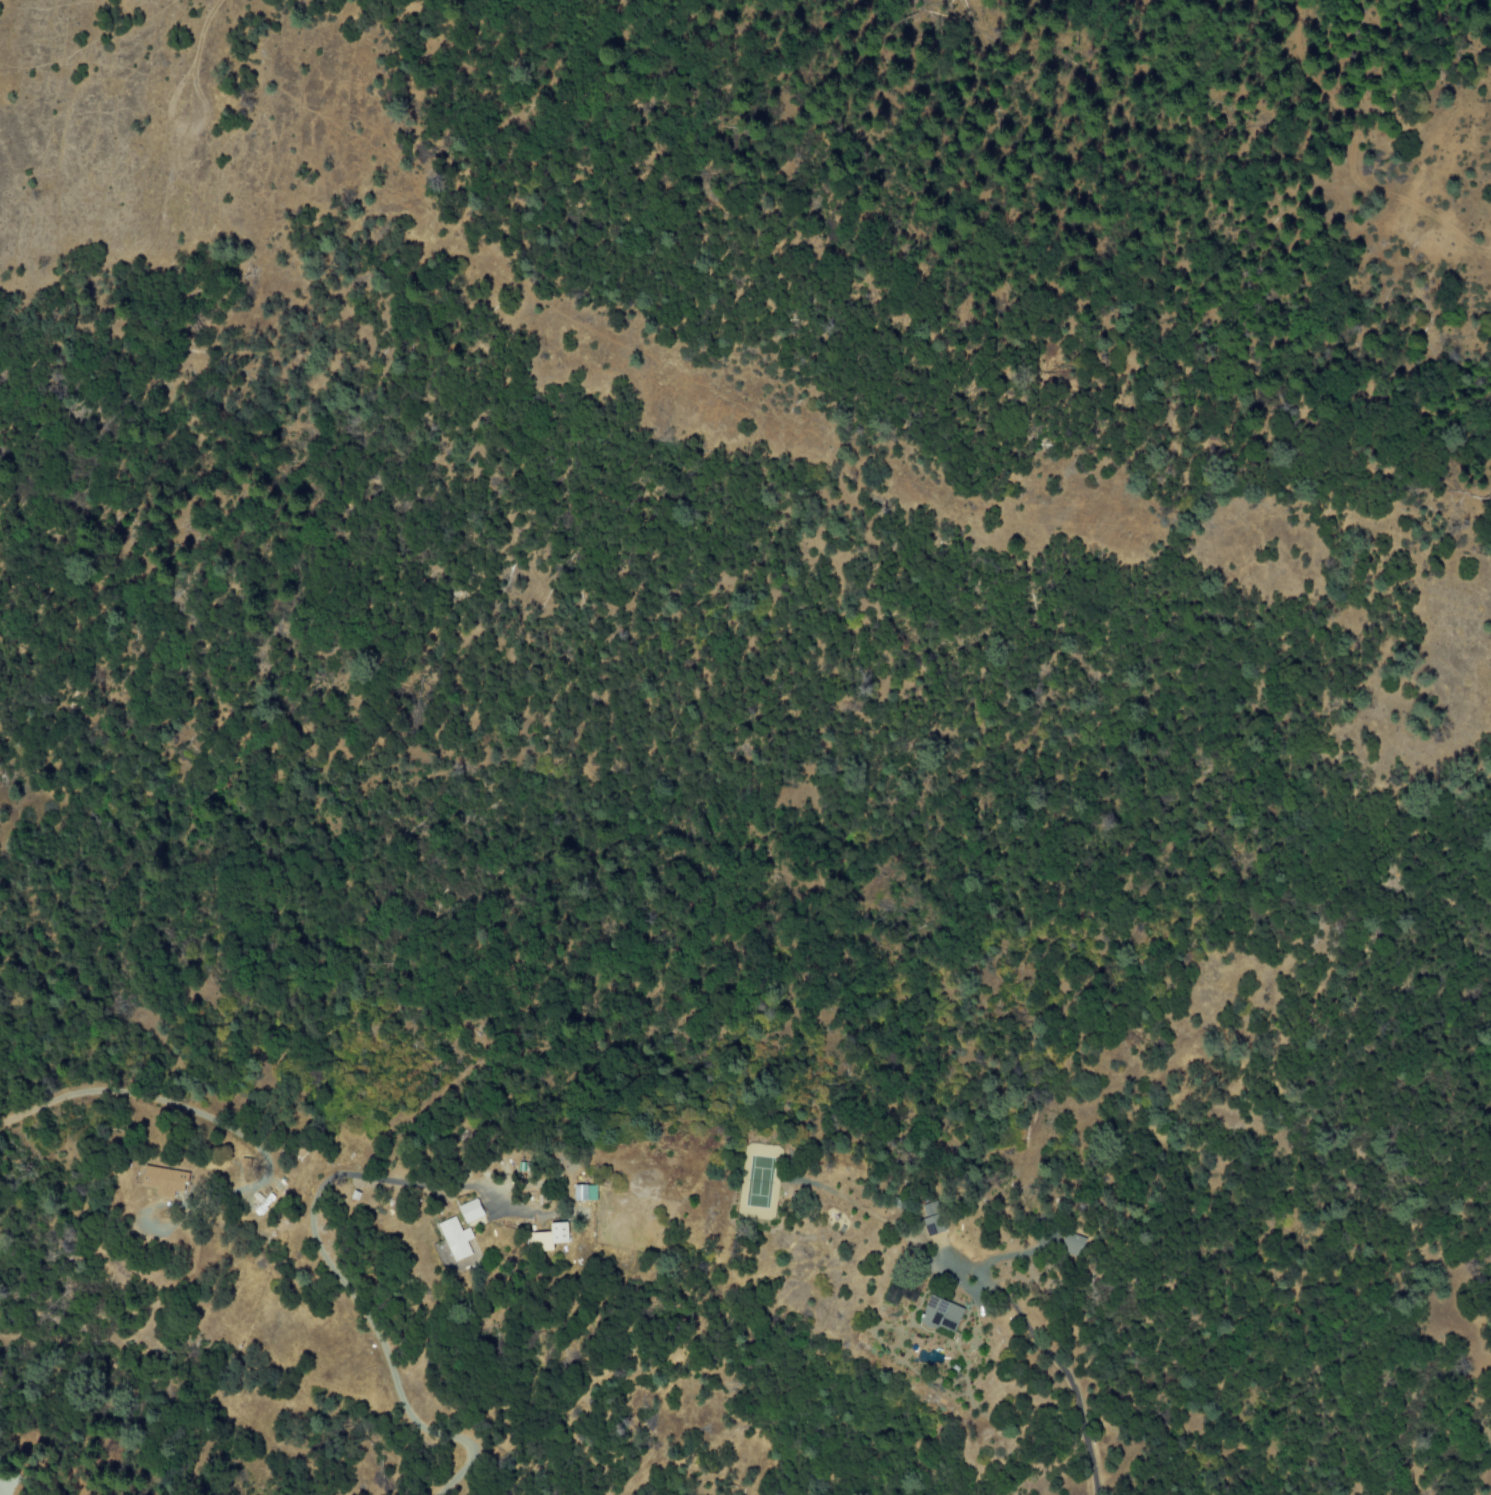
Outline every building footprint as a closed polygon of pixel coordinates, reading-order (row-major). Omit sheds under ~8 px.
[(596,1186),(574,1186),(574,1202),(596,1202),(596,1186)] [(484,1217),(476,1199),(458,1208),(465,1225),(484,1217)] [(928,1237),(946,1232),(936,1201),(918,1207),(928,1237)] [(473,1239),(468,1228),(461,1232),(455,1218),(437,1225),(454,1263),(472,1255),(466,1242),(473,1239)] [(552,1253),(552,1245),(567,1244),(567,1224),(549,1224),(550,1234),(532,1234),(532,1253),(552,1253)] [(1086,1239),(1066,1235),(1062,1253),(1082,1257),(1086,1239)] [(964,1309),(930,1296),(918,1327),(936,1333),(937,1330),(954,1337),(964,1309)]
